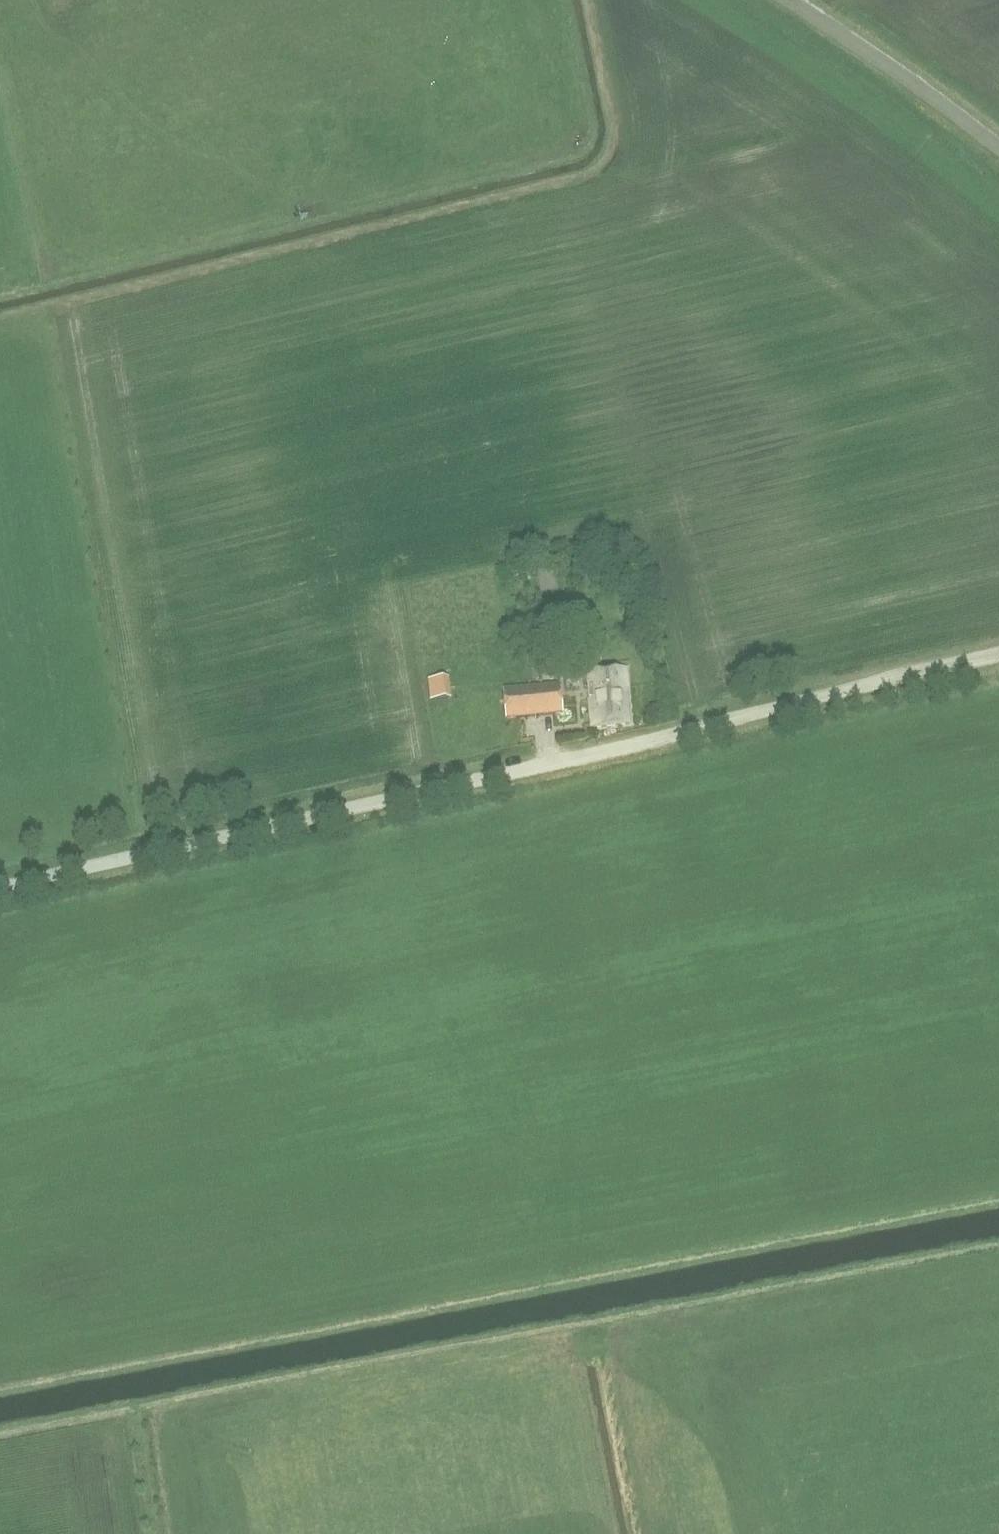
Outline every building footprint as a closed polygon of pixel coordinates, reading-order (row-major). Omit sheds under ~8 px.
[(590,728),(629,725),(626,692),(628,692),(626,670),(587,673),(590,728)] [(505,720),(562,714),(559,685),(502,690),(505,720)]
